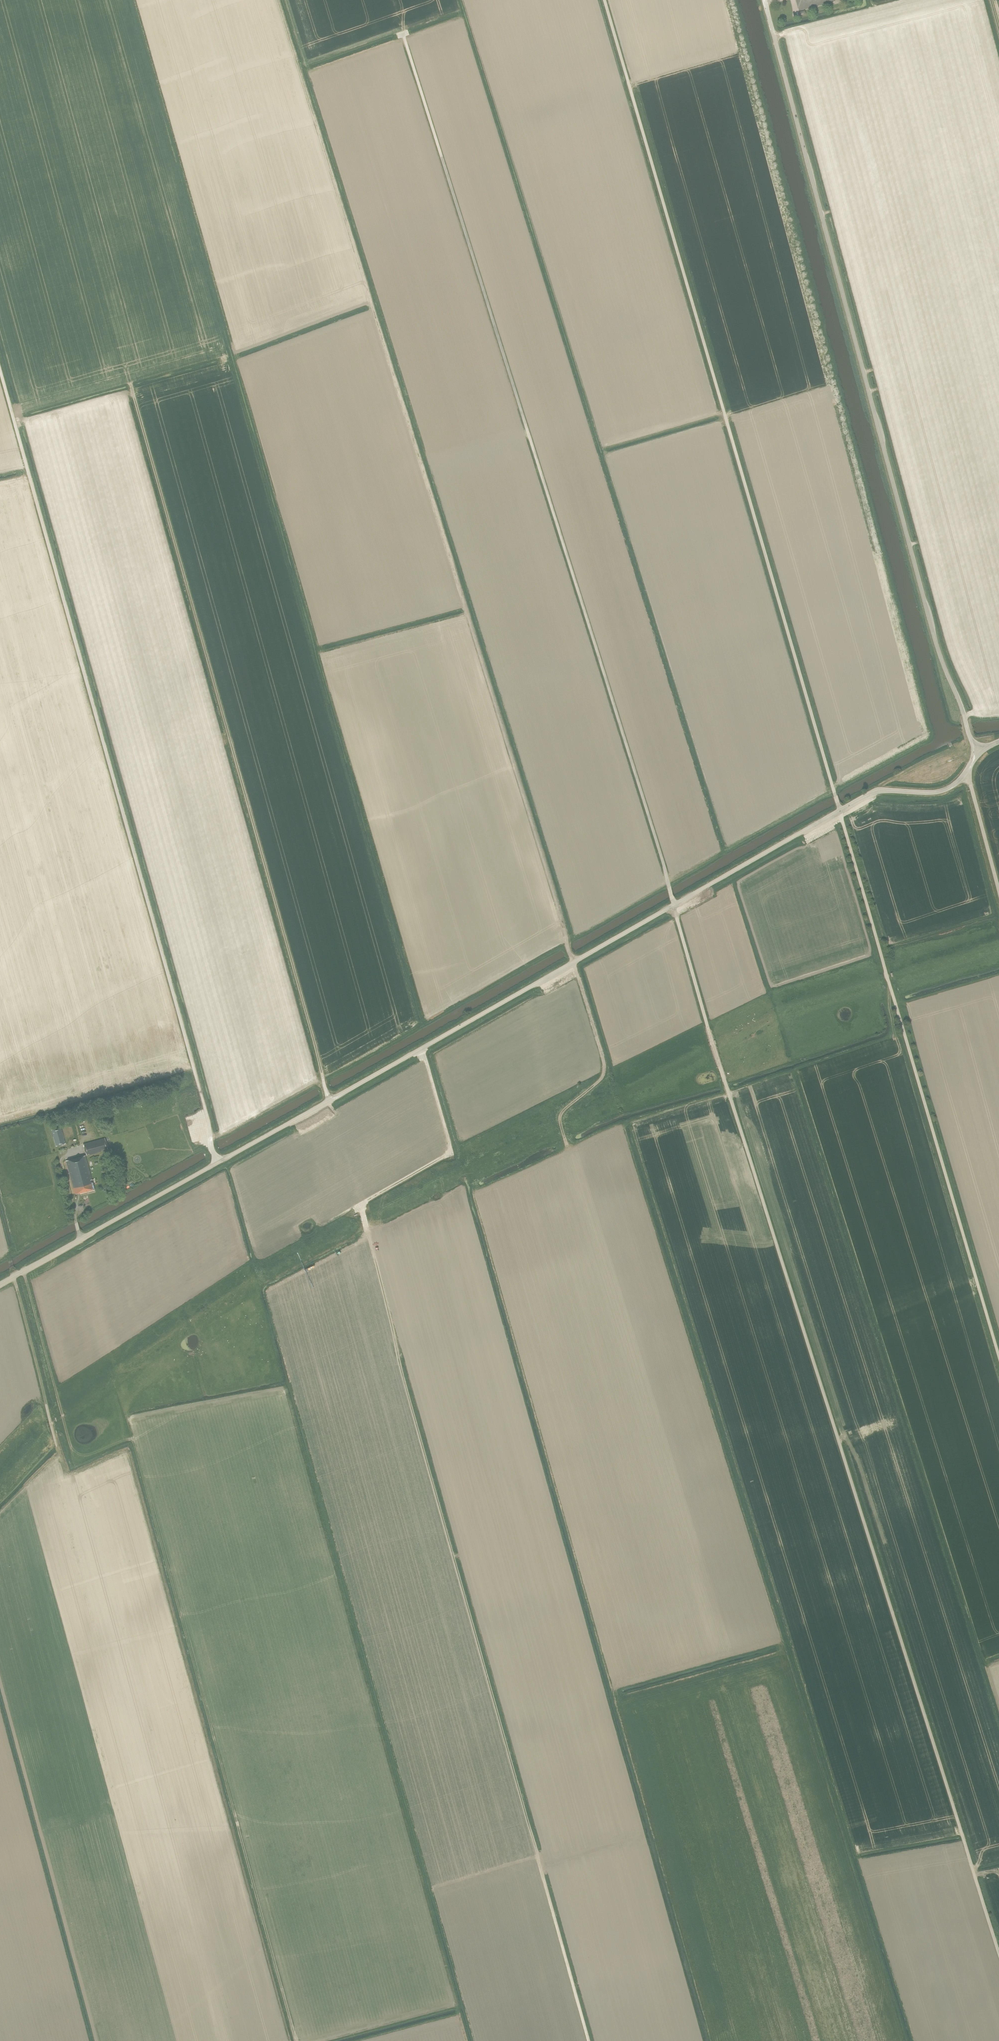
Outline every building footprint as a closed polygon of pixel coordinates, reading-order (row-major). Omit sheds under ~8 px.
[(799,10),(829,2),(835,0),(796,0),(799,10)] [(61,1127),(51,1130),(56,1146),(57,1146),(65,1143),(64,1139),(61,1127)] [(108,1149),(105,1138),(84,1144),(87,1155),(108,1149)] [(92,1180),(86,1156),(66,1161),(75,1194),(93,1189),(90,1180),(92,1180)]
